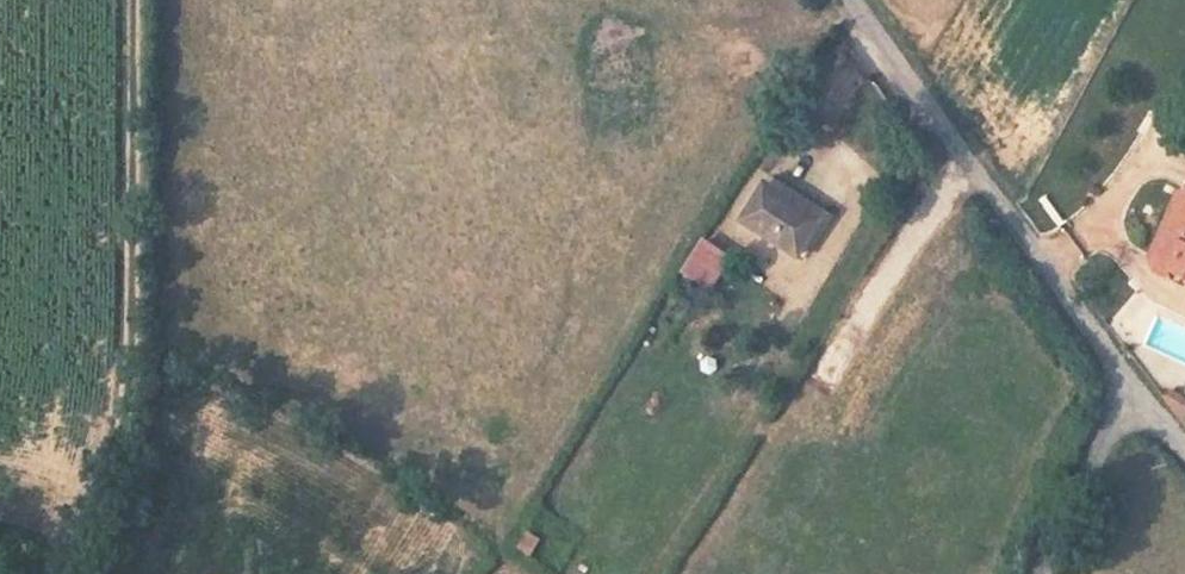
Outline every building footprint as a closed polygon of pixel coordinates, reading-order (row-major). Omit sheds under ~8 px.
[(828,213),(772,178),(743,223),(799,258),(828,213)] [(1151,267),(1184,281),(1184,183),(1151,267)] [(682,274),(711,292),(735,255),(706,237),(682,274)] [(526,530),(517,548),(534,555),(542,537),(526,530)]
